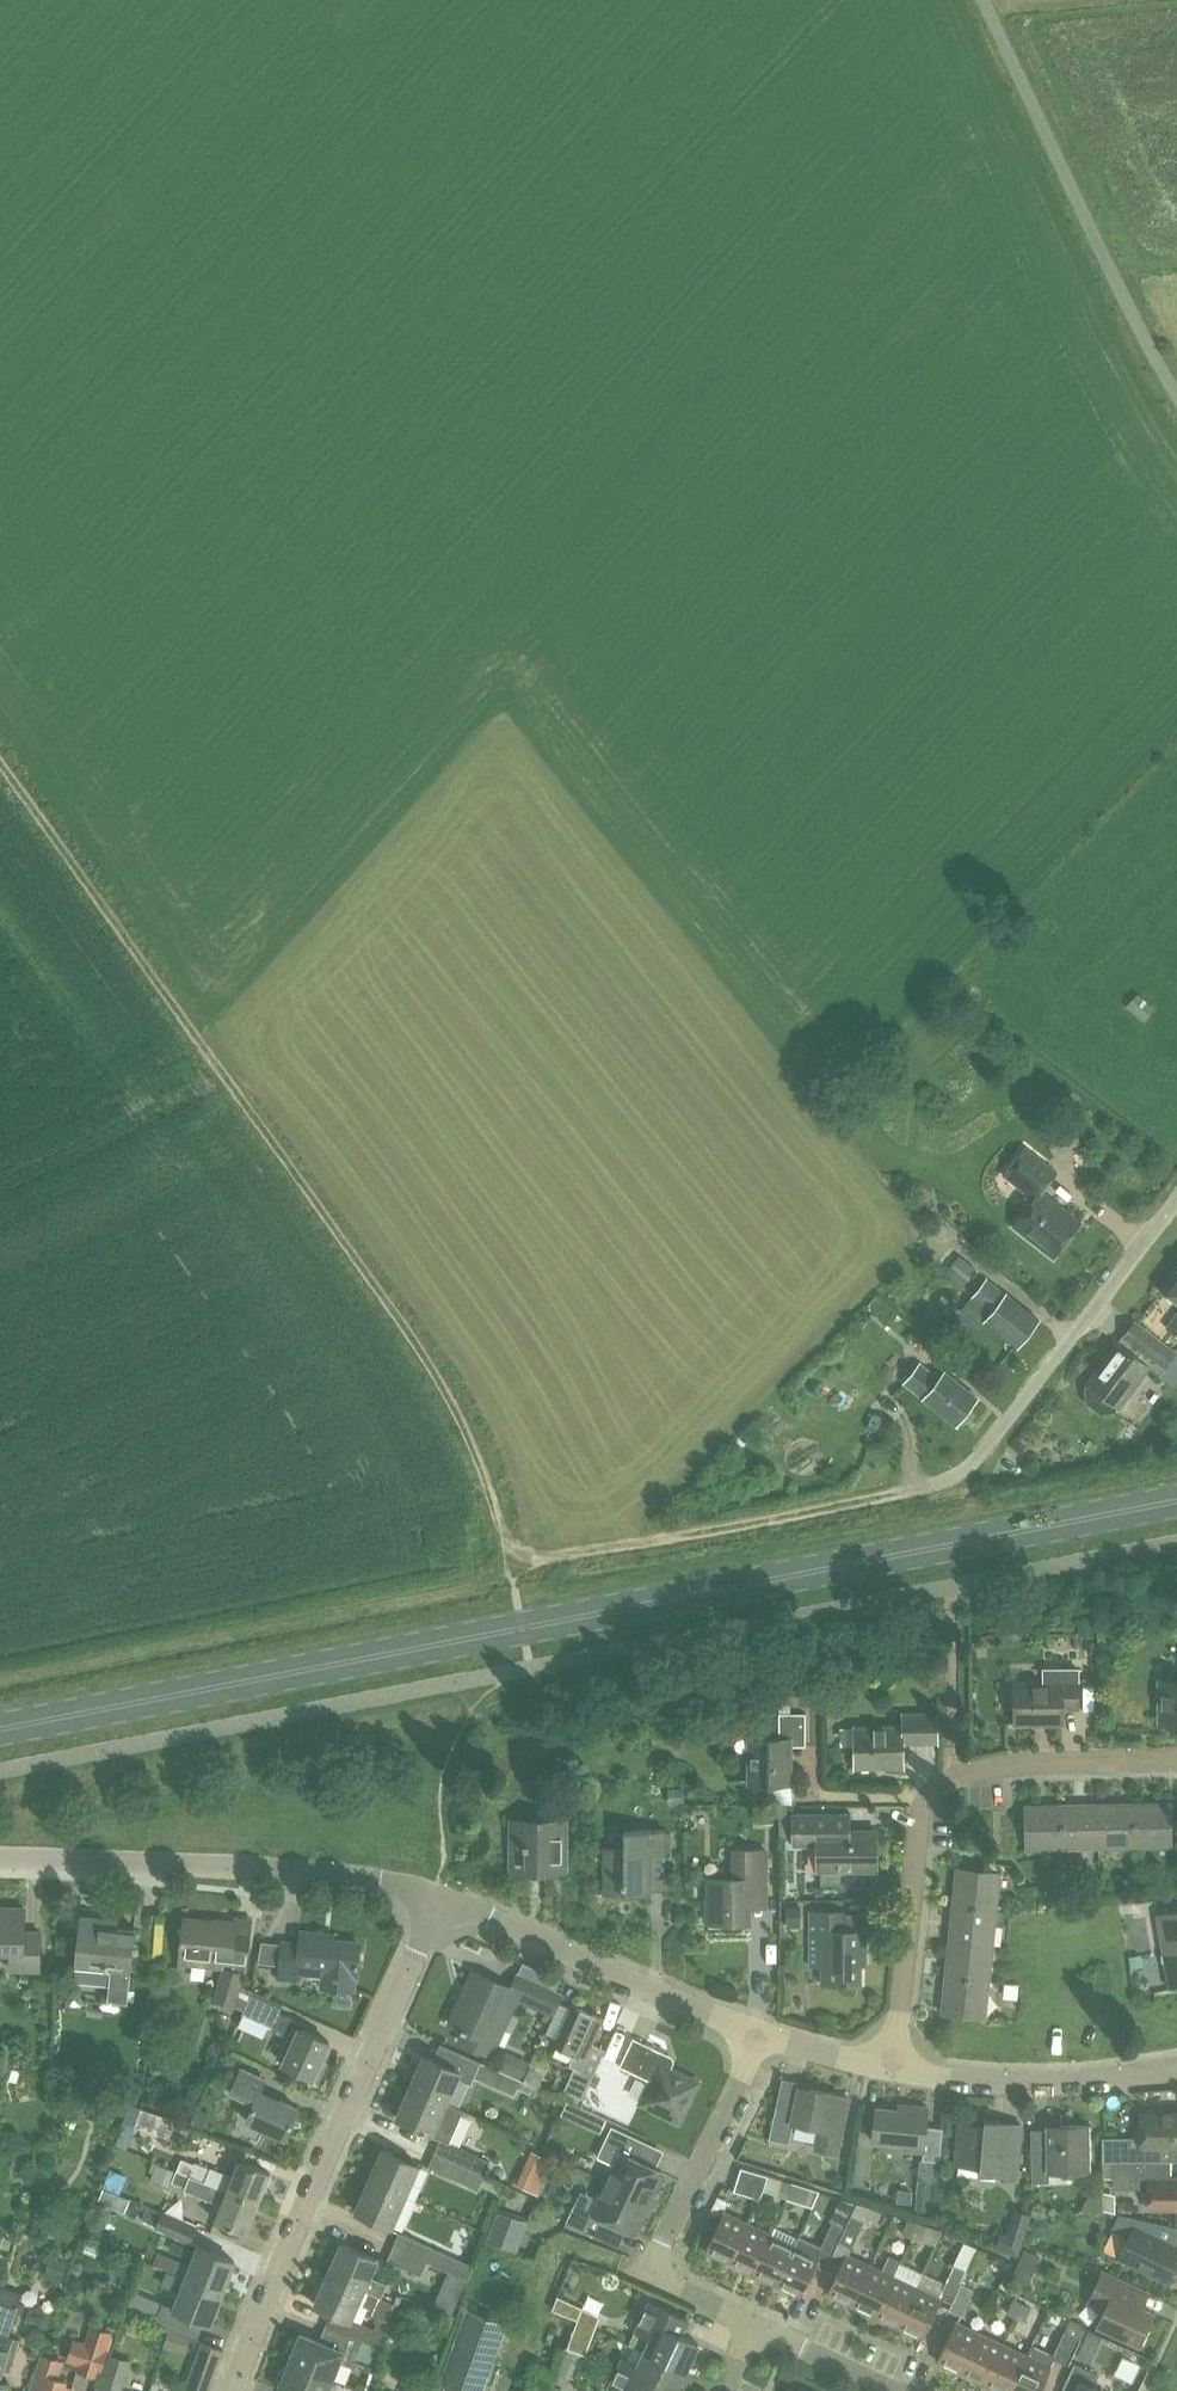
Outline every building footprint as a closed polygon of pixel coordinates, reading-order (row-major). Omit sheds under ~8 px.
[(1016,1039),(1006,1032),(1000,1041),(1009,1048),(1016,1039)] [(1052,1257),(1080,1222),(1042,1191),(1057,1172),(1026,1146),(1004,1174),(1034,1198),(1012,1225),(1052,1257)] [(1160,1287),(1176,1300),(1176,1264),(1160,1287)] [(1018,1346),(1039,1320),(1006,1293),(1007,1292),(988,1277),(971,1298),(989,1314),(985,1320),(1018,1346)] [(1167,1326),(1176,1333),(1176,1313),(1167,1326)] [(1160,1375),(1165,1368),(1176,1353),(1135,1322),(1124,1337),(1126,1339),(1121,1346),(1116,1343),(1083,1388),(1086,1402),(1101,1414),(1116,1412),(1149,1368),(1160,1375)] [(940,1377),(921,1362),(903,1383),(922,1398),(923,1399),(924,1398),(924,1399),(956,1424),(978,1397),(945,1371),(940,1377)] [(1094,1624),(1078,1624),(1079,1636),(1094,1636),(1094,1624)] [(1080,1676),(1080,1666),(1042,1667),(1042,1682),(1017,1682),(1018,1723),(1065,1723),(1065,1708),(1082,1707),(1082,1676),(1080,1676)] [(1159,1678),(1159,1723),(1176,1723),(1176,1678),(1159,1678)] [(806,1706),(806,1694),(780,1694),(762,1694),(762,1705),(779,1704),(779,1713),(779,1737),(748,1737),(748,1784),(767,1784),(767,1803),(793,1803),(793,1784),(792,1784),(792,1746),(806,1746),(806,1712),(791,1712),(791,1706),(806,1706)] [(939,1742),(939,1714),(904,1714),(904,1727),(857,1727),(857,1767),(904,1766),(904,1742),(924,1742),(939,1742)] [(682,1786),(668,1787),(669,1801),(683,1800),(682,1786)] [(1152,1802),(1134,1802),(1135,1846),(1152,1846),(1172,1846),(1171,1801),(1152,1802)] [(1117,1803),(1098,1803),(1099,1847),(1117,1847),(1135,1846),(1134,1802),(1117,1803)] [(1079,1803),(1062,1804),(1063,1848),(1080,1847),(1099,1847),(1098,1803),(1079,1803)] [(1045,1804),(1026,1804),(1027,1848),(1045,1848),(1063,1848),(1062,1804),(1045,1804)] [(770,1812),(754,1812),(754,1823),(770,1823),(770,1812)] [(795,1846),(823,1846),(823,1870),(820,1870),(820,1884),(842,1884),(842,1870),(876,1870),(875,1831),(851,1831),(851,1814),(794,1815),(795,1846)] [(567,1872),(567,1819),(511,1818),(511,1872),(567,1872)] [(604,1894),(651,1894),(651,1855),(666,1855),(666,1852),(672,1852),(672,1832),(666,1832),(666,1829),(624,1829),(624,1847),(603,1847),(604,1894)] [(768,1908),(768,1848),(730,1848),(731,1877),(708,1878),(708,1923),(750,1922),(750,1908),(768,1908)] [(955,1886),(953,1904),(997,1908),(999,1891),(1001,1872),(957,1867),(955,1886)] [(951,1920),(949,1940),(993,1944),(995,1926),(997,1908),(953,1904),(951,1920)] [(25,1907),(9,1907),(8,1913),(0,1912),(0,1952),(9,1952),(9,1970),(41,1971),(43,1930),(24,1929),(25,1907)] [(868,1950),(868,1931),(844,1931),(844,1911),(810,1911),(809,1965),(825,1965),(824,1983),(863,1983),(863,1950),(868,1950)] [(1157,1914),(1160,1933),(1163,1950),(1176,1948),(1176,1911),(1157,1914)] [(132,1972),(136,1928),(118,1926),(119,1919),(84,1915),(82,1935),(79,1934),(75,1966),(110,1970),(108,2000),(128,2002),(132,1972)] [(179,1962),(222,1966),(223,1962),(247,1964),(249,1939),(234,1938),(236,1922),(215,1920),(215,1922),(184,1919),(179,1962)] [(361,1943),(322,1940),(323,1933),(301,1931),(300,1943),(282,1941),(279,1978),(297,1979),(298,1970),(325,1973),(324,1987),(354,1990),(355,1975),(358,1976),(361,1943)] [(947,1958),(946,1975),(989,1980),(991,1963),(993,1944),(949,1940),(947,1958)] [(1163,1950),(1166,1967),(1170,1986),(1176,1985),(1176,1948),(1163,1950)] [(1129,1956),(1131,1967),(1142,1966),(1141,1954),(1129,1956)] [(244,2010),(252,1989),(242,1985),(246,1972),(222,1966),(213,2000),(216,2001),(215,2006),(232,2011),(234,2006),(236,2006),(244,2010)] [(473,1971),(449,2023),(463,2030),(464,2030),(460,2040),(493,2055),(497,2045),(518,2000),(553,2016),(563,1995),(555,1992),(519,1975),(518,1974),(511,1989),(473,1971)] [(944,1992),(942,2012),(986,2016),(988,1998),(989,1980),(946,1975),(944,1992)] [(252,1989),(244,2010),(242,2013),(268,2025),(268,2026),(288,2035),(279,2056),(286,2060),(284,2063),(313,2077),(330,2042),(302,2029),(305,2023),(280,2010),(283,2004),(252,1989)] [(582,2100),(605,2051),(592,2045),(603,2019),(573,2005),(554,2047),(574,2056),(569,2066),(578,2071),(569,2091),(562,2088),(557,2094),(580,2105),(582,2100)] [(690,2101),(700,2082),(671,2068),(675,2061),(673,2056),(633,2036),(620,2065),(651,2081),(640,2103),(678,2121),(688,2100),(690,2101)] [(446,2101),(457,2077),(476,2086),(479,2079),(515,2095),(522,2079),(514,2076),(485,2063),(481,2062),(440,2044),(433,2059),(424,2055),(411,2085),(446,2101)] [(4,2077),(17,2082),(20,2072),(7,2067),(4,2077)] [(285,2138),(299,2108),(260,2091),(265,2078),(241,2067),(230,2091),(255,2103),(247,2120),(285,2138)] [(837,2153),(849,2097),(811,2089),(812,2084),(783,2077),(769,2138),(790,2142),(794,2122),(821,2128),(816,2149),(837,2153)] [(464,2109),(446,2101),(411,2085),(397,2116),(431,2131),(430,2134),(440,2139),(434,2152),(469,2168),(484,2175),(490,2160),(449,2142),(464,2109)] [(103,2096),(95,2093),(91,2106),(99,2109),(103,2096)] [(562,2113),(588,2125),(594,2112),(569,2100),(562,2113)] [(927,2126),(929,2107),(899,2104),(899,2110),(877,2107),(873,2141),(903,2144),(903,2149),(924,2151),(923,2159),(940,2161),(943,2128),(927,2126)] [(141,2108),(131,2105),(125,2122),(135,2126),(169,2137),(175,2119),(141,2107),(141,2108)] [(198,2106),(192,2125),(203,2128),(209,2110),(200,2107),(198,2106)] [(1155,2161),(1155,2145),(1176,2145),(1176,2113),(1142,2113),(1142,2130),(1134,2130),(1134,2137),(1102,2136),(1103,2161),(1112,2161),(1155,2161)] [(1016,2177),(1021,2123),(985,2119),(985,2125),(961,2123),(957,2166),(981,2168),(980,2174),(1016,2177)] [(1032,2182),(1050,2181),(1049,2171),(1090,2171),(1089,2125),(1049,2126),(1049,2142),(1031,2142),(1032,2182)] [(612,2126),(597,2156),(615,2164),(607,2182),(650,2202),(664,2172),(656,2168),(635,2158),(643,2140),(612,2126)] [(405,2195),(419,2164),(383,2148),(369,2179),(405,2195)] [(434,2152),(428,2166),(463,2182),(469,2168),(434,2152)] [(195,2163),(187,2160),(182,2158),(177,2170),(259,2202),(271,2173),(240,2160),(233,2175),(211,2166),(211,2167),(196,2161),(195,2163)] [(1155,2161),(1112,2161),(1112,2187),(1148,2187),(1148,2208),(1176,2208),(1176,2178),(1171,2178),(1171,2161),(1155,2161)] [(760,2197),(764,2188),(768,2175),(741,2167),(734,2190),(760,2197)] [(247,2233),(259,2202),(177,2170),(173,2181),(187,2187),(188,2185),(201,2191),(200,2195),(222,2203),(215,2220),(247,2233)] [(391,2226),(405,2195),(369,2179),(355,2210),(391,2226)] [(779,2195),(788,2198),(793,2183),(783,2180),(779,2195)] [(932,2210),(933,2197),(934,2181),(917,2180),(915,2209),(932,2210)] [(581,2190),(567,2220),(597,2235),(605,2218),(627,2228),(635,2232),(650,2202),(607,2182),(599,2198),(581,2190)] [(801,2186),(793,2183),(788,2198),(813,2206),(820,2191),(801,2186)] [(826,2269),(834,2254),(858,2203),(845,2199),(834,2222),(833,2221),(821,2246),(800,2235),(777,2285),(800,2296),(816,2264),(826,2269)] [(848,2254),(865,2220),(863,2220),(869,2207),(858,2203),(834,2254),(844,2259),(828,2293),(852,2304),(871,2265),(848,2254)] [(190,2241),(196,2227),(149,2206),(143,2220),(190,2241)] [(1018,2256),(1032,2214),(1014,2207),(1006,2231),(1001,2230),(995,2248),(1018,2256)] [(730,2262),(749,2223),(725,2211),(706,2251),(730,2262)] [(1170,2273),(1176,2272),(1176,2270),(1176,2250),(1153,2238),(1161,2222),(1119,2211),(1111,2227),(1130,2237),(1121,2254),(1168,2277),(1170,2273)] [(913,2237),(917,2222),(908,2219),(903,2234),(913,2237)] [(936,2244),(943,2230),(917,2222),(913,2237),(936,2244)] [(772,2234),(771,2234),(749,2223),(730,2262),(753,2274),(772,2234)] [(777,2285),(800,2235),(799,2235),(798,2237),(775,2226),(771,2234),(772,2234),(753,2274),(777,2285)] [(393,2246),(427,2261),(468,2280),(474,2265),(399,2232),(393,2246)] [(327,2272),(364,2287),(382,2296),(387,2283),(369,2274),(377,2257),(340,2242),(327,2272)] [(422,2275),(427,2261),(393,2246),(387,2260),(422,2275)] [(222,2292),(234,2261),(199,2247),(192,2264),(177,2259),(172,2272),(186,2277),(222,2292)] [(52,2254),(44,2276),(60,2282),(68,2259),(52,2254)] [(894,2276),(902,2262),(900,2261),(901,2260),(889,2254),(882,2270),(871,2265),(852,2304),(875,2316),(894,2276)] [(899,2327),(924,2275),(923,2274),(924,2272),(902,2262),(894,2276),(875,2316),(899,2327)] [(956,2295),(962,2282),(968,2269),(955,2264),(945,2284),(924,2275),(899,2327),(923,2338),(942,2299),(939,2297),(943,2289),(956,2295)] [(1104,2270),(1090,2301),(1105,2308),(1099,2322),(1140,2341),(1153,2312),(1143,2307),(1150,2292),(1136,2285),(1104,2270)] [(350,2319),(364,2287),(327,2272),(314,2303),(350,2319)] [(210,2322),(222,2292),(186,2277),(174,2308),(210,2322)] [(956,2295),(949,2308),(962,2314),(974,2288),(962,2282),(956,2295)] [(23,2292),(3,2285),(0,2295),(0,2390),(3,2390),(5,2383),(0,2381),(1,2380),(10,2350),(9,2350),(14,2337),(10,2336),(20,2307),(18,2306),(23,2292)] [(1016,2317),(1023,2303),(1014,2298),(1007,2312),(1016,2317)] [(629,2344),(644,2352),(685,2371),(699,2343),(681,2335),(689,2319),(649,2301),(629,2344)] [(1025,2321),(1031,2307),(1023,2303),(1016,2317),(1025,2321)] [(508,2322),(467,2307),(439,2382),(462,2390),(483,2390),(508,2322)] [(585,2353),(600,2313),(583,2307),(568,2347),(585,2353)] [(47,2330),(51,2319),(30,2311),(26,2323),(47,2330)] [(451,2327),(456,2315),(447,2312),(442,2324),(451,2327)] [(349,2333),(362,2339),(377,2345),(386,2320),(377,2317),(373,2327),(354,2320),(349,2333)] [(962,2373),(981,2333),(957,2322),(938,2361),(962,2373)] [(102,2371),(115,2332),(91,2323),(85,2341),(73,2337),(65,2360),(78,2364),(76,2370),(99,2377),(101,2370),(102,2371)] [(1011,2390),(1040,2390),(1051,2367),(1050,2366),(1054,2358),(1065,2363),(1077,2337),(1064,2331),(1054,2354),(1033,2344),(1027,2355),(1011,2390)] [(362,2339),(349,2333),(342,2350),(300,2333),(289,2360),(332,2377),(338,2361),(352,2366),(362,2339)] [(985,2384),(1004,2344),(981,2333),(962,2373),(985,2384)] [(202,2341),(184,2390),(207,2390),(223,2348),(202,2341)] [(985,2384),(1001,2390),(1011,2390),(1027,2355),(1004,2344),(985,2384)] [(577,2380),(586,2355),(566,2348),(557,2372),(577,2380)] [(685,2371),(644,2352),(638,2365),(623,2358),(609,2387),(618,2390),(676,2390),(685,2371)] [(132,2359),(111,2353),(98,2390),(122,2390),(132,2359)] [(332,2377),(289,2360),(286,2368),(283,2369),(281,2370),(280,2372),(279,2374),(279,2375),(278,2376),(278,2377),(278,2379),(279,2380),(279,2382),(280,2383),(278,2388),(286,2390),(326,2390),(332,2377)] [(1093,2387),(1099,2374),(1075,2363),(1063,2389),(1067,2390),(1101,2390),(1093,2387)] [(72,2388),(64,2385),(65,2380),(38,2372),(32,2390),(71,2390),(72,2388)]
